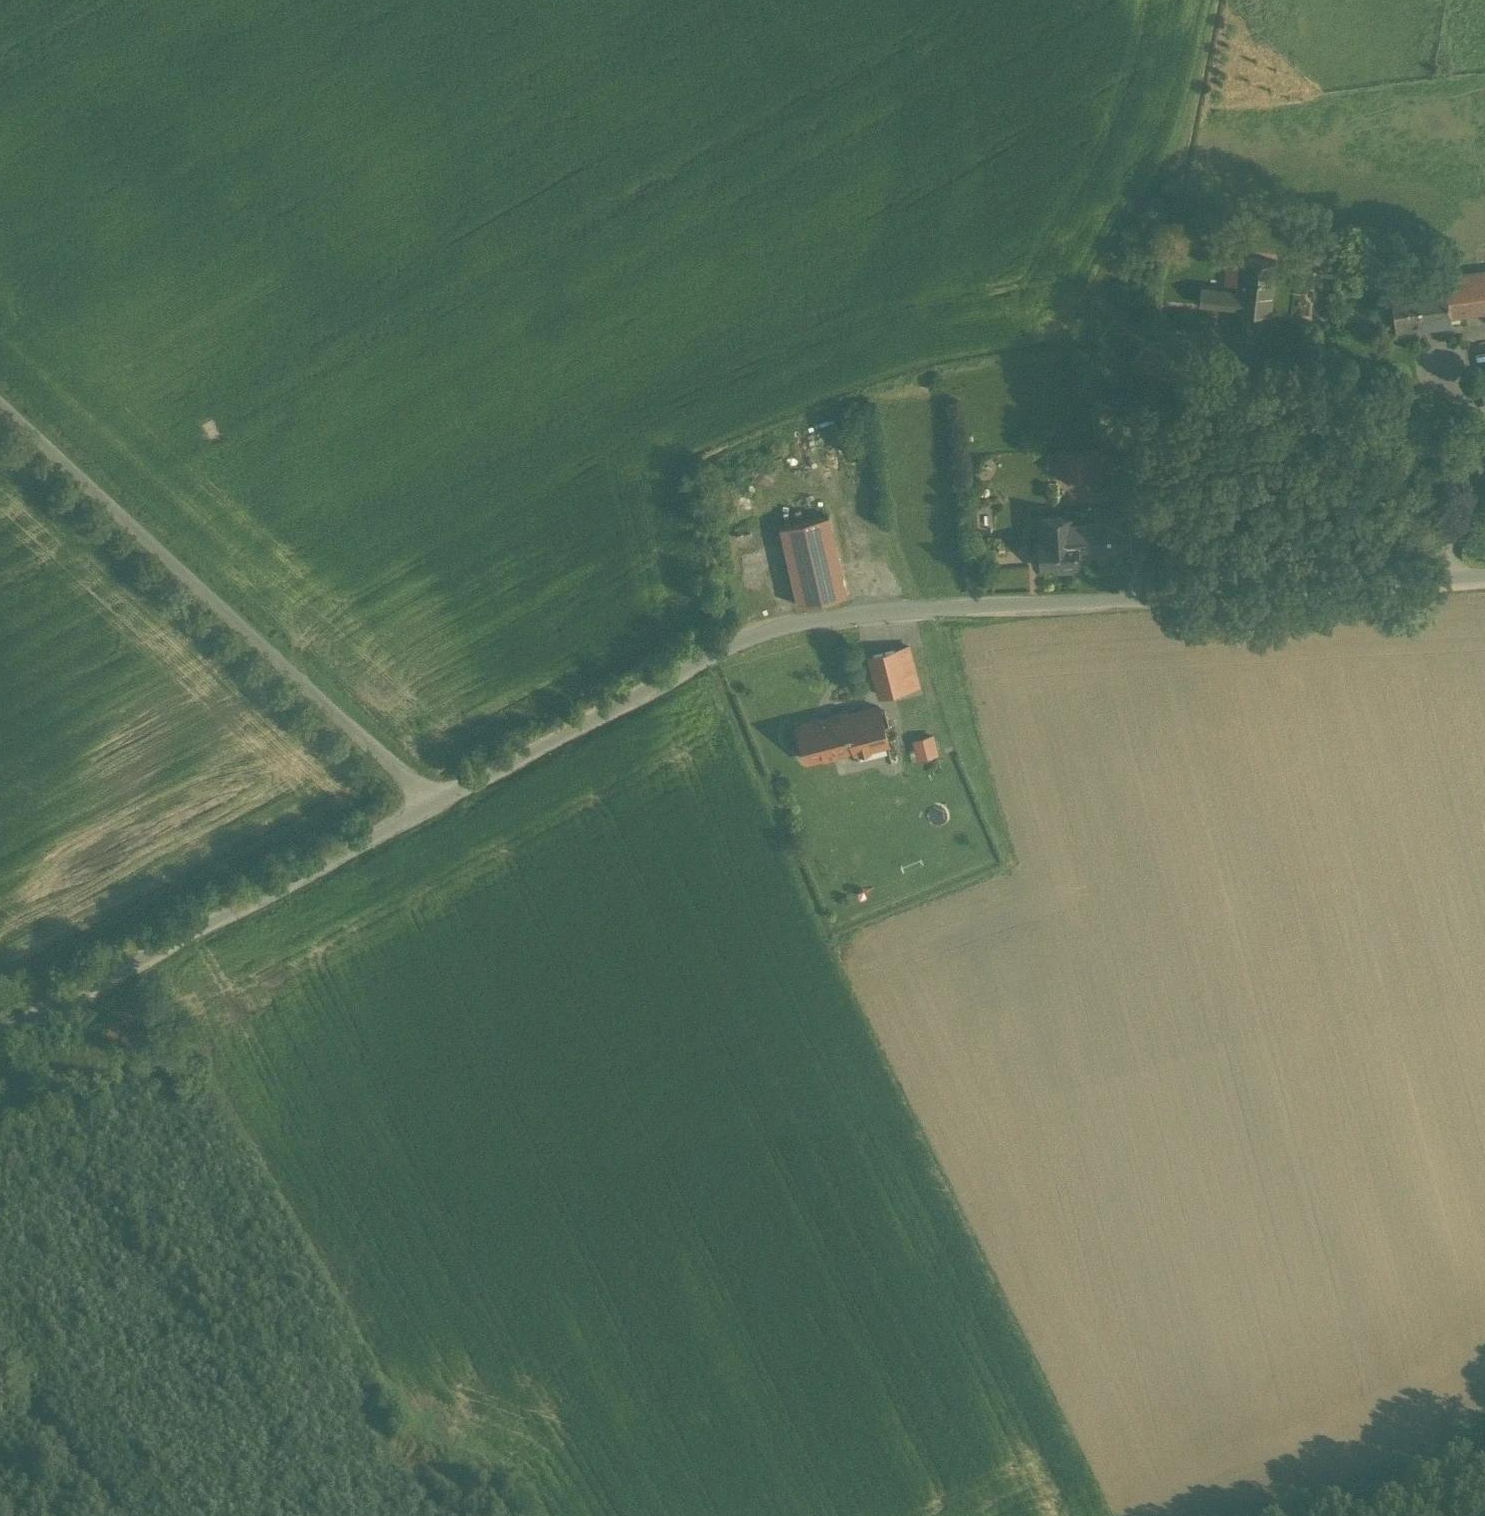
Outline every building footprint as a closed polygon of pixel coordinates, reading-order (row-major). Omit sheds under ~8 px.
[(1275,261),(1242,257),(1239,289),(1237,305),(1270,309),(1275,261)] [(1453,273),(1458,313),(1484,309),(1484,269),(1453,273)] [(1458,313),(1453,273),(1425,277),(1426,283),(1391,287),(1396,326),(1451,319),(1450,314),(1458,313)] [(1237,305),(1239,289),(1207,286),(1206,302),(1237,305)] [(1095,517),(1085,517),(1086,548),(1086,550),(1131,547),(1128,500),(1123,501),(1124,505),(1094,507),(1095,517)] [(828,513),(781,523),(798,602),(845,592),(828,513)] [(1086,548),(1085,517),(1075,518),(1075,514),(1040,515),(1042,565),(1058,564),(1058,568),(1078,567),(1077,549),(1086,548)] [(911,640),(870,651),(881,694),(923,683),(911,640)] [(849,705),(795,723),(809,763),(852,749),(854,754),(891,742),(878,702),(851,711),(849,705)] [(939,733),(919,738),(923,755),(944,750),(939,733)]
